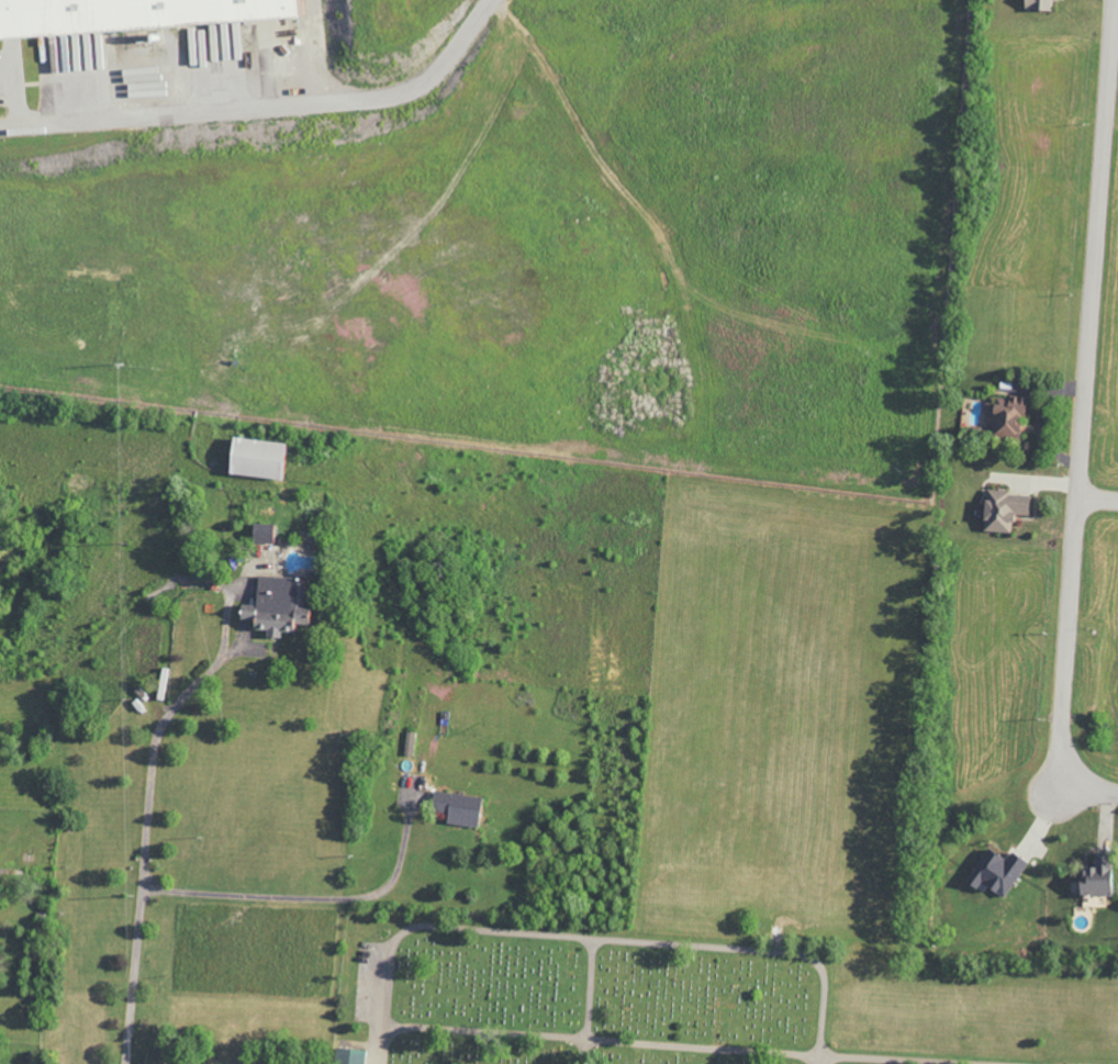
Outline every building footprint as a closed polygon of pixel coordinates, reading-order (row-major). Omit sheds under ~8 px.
[(300,16),(299,4),(297,4),(296,0),(0,0),(0,39),(300,16)] [(1023,11),(1052,11),(1052,0),(1023,0),(1023,11)] [(206,67),(205,29),(189,29),(190,67),(206,67)] [(1027,397),(995,394),(994,402),(984,401),(983,412),(990,413),(988,435),(1016,437),(1018,414),(1026,415),(1027,397)] [(229,435),(224,472),(286,480),(291,443),(229,435)] [(1028,515),(1029,492),(983,490),(981,530),(1009,531),(1010,514),(1028,515)] [(273,543),(273,523),(252,523),(251,542),(273,543)] [(305,578),(256,575),(255,604),(237,603),(237,618),(251,619),(250,628),(264,628),(264,636),(279,636),(279,631),(297,632),(297,624),(310,625),(311,608),(304,608),(305,578)] [(428,810),(446,813),(445,823),(475,827),(480,797),(431,790),(428,810)] [(977,882),(1003,898),(1025,861),(1008,852),(1004,859),(984,847),(964,883),(974,888),(977,882)] [(1111,896),(1112,853),(1091,853),(1090,867),(1075,867),(1074,895),(1111,896)] [(334,1047),(333,1063),(363,1063),(364,1051),(334,1047)]
